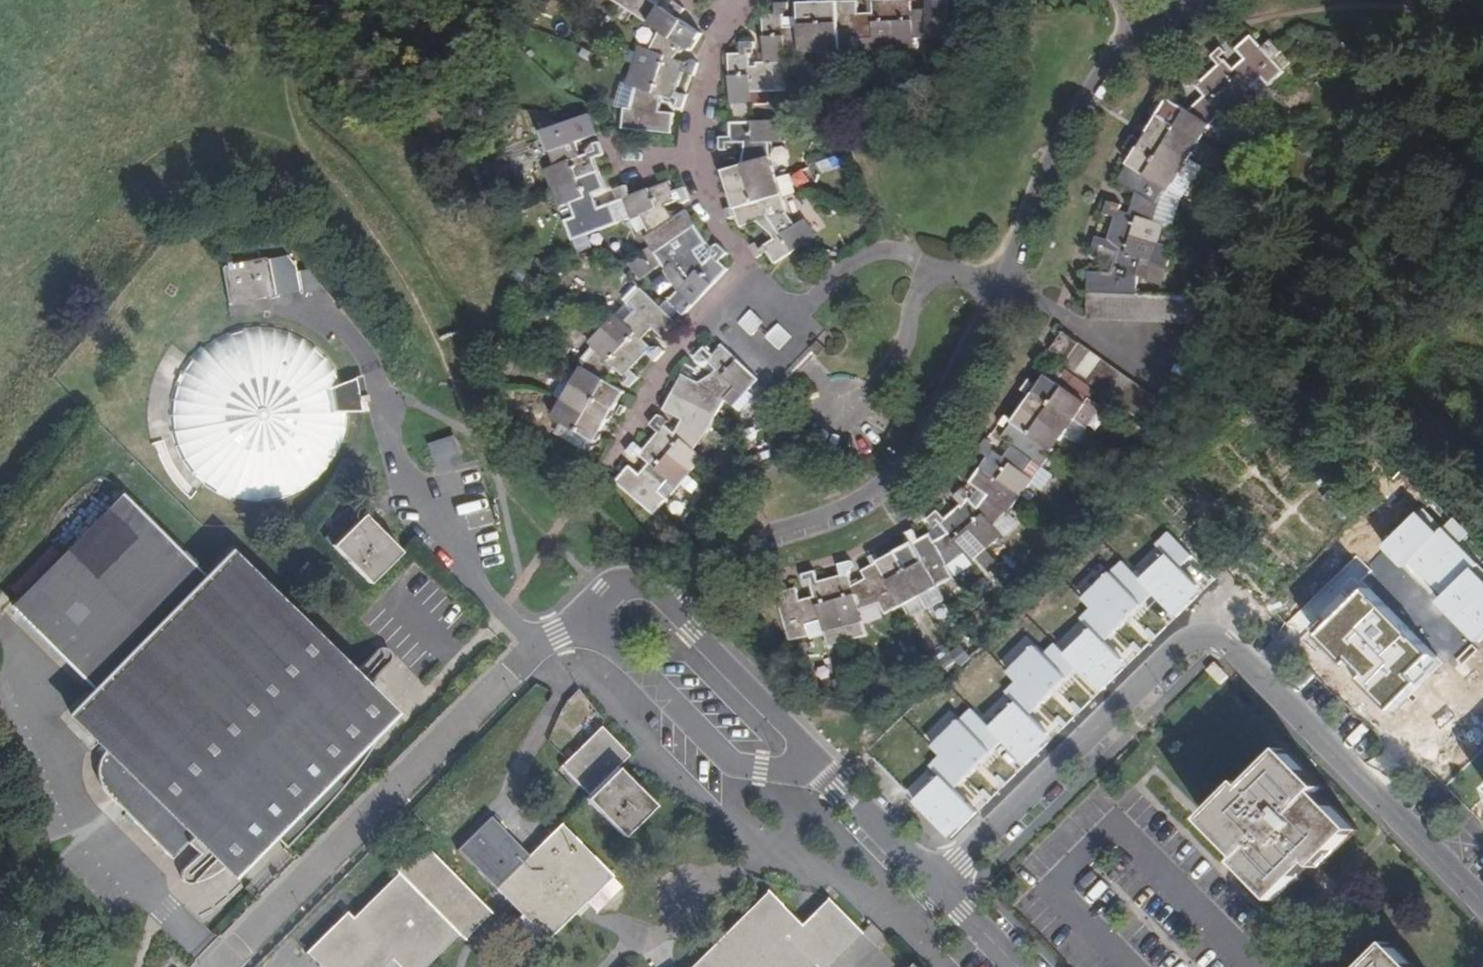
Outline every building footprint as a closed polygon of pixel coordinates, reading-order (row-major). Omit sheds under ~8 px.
[(649,24),(660,7),(652,0),(613,0),(649,24)] [(894,0),(882,0),(867,0),(867,2),(873,1),(873,13),(859,13),(859,2),(842,2),(840,2),(842,52),(861,52),(860,40),(875,40),(876,51),(896,50),(894,0)] [(950,0),(928,0),(928,10),(915,10),(914,0),(915,0),(903,0),(894,0),(896,50),(916,49),(916,38),(951,38),(950,0)] [(674,59),(684,48),(691,52),(702,33),(679,18),(685,9),(674,2),(668,11),(661,6),(660,7),(649,24),(659,31),(652,50),(642,47),(634,66),(679,85),(684,73),(693,77),(699,64),(693,60),(690,65),(674,59)] [(842,52),(840,2),(819,3),(821,54),(842,52)] [(821,54),(819,3),(798,3),(799,27),(786,27),(786,16),(791,11),(790,3),(776,4),(776,16),(764,16),(766,63),(788,63),(787,55),(821,54)] [(1270,87),(1285,73),(1252,37),(1237,51),(1246,60),(1235,70),(1225,59),(1228,56),(1222,48),(1213,56),(1221,64),(1211,74),(1246,112),(1256,122),(1270,108),(1253,89),(1263,79),(1270,87)] [(789,92),(788,63),(766,63),(758,64),(752,67),(752,55),(756,55),(755,43),(742,43),(742,55),(729,55),(730,105),(752,104),(752,93),(768,93),(789,92)] [(659,113),(661,98),(676,104),(676,108),(683,108),(689,96),(676,90),(679,85),(634,66),(626,84),(637,89),(632,109),(625,108),(622,128),(671,135),(673,114),(659,113)] [(1232,125),(1246,112),(1211,74),(1203,82),(1195,73),(1185,83),(1190,88),(1197,87),(1205,97),(1189,112),(1170,100),(1163,111),(1157,107),(1152,114),(1158,118),(1160,117),(1202,143),(1211,128),(1223,116),(1232,125)] [(769,104),(768,93),(752,93),(752,104),(769,104)] [(753,120),(752,104),(730,105),(731,121),(753,120)] [(598,172),(594,161),(605,156),(601,144),(594,146),(591,154),(581,157),(576,143),(597,135),(589,116),(543,133),(555,166),(545,170),(553,189),(598,172)] [(1202,143),(1160,117),(1158,118),(1149,133),(1191,159),(1197,150),(1202,143)] [(781,143),(781,121),(730,123),(730,138),(720,138),(721,151),(728,151),(732,144),(745,144),(745,151),(739,167),(724,172),(729,189),(730,190),(777,176),(771,155),(771,143),(781,143)] [(1191,159),(1149,133),(1142,144),(1134,138),(1131,143),(1181,174),(1191,159)] [(1181,174),(1131,143),(1127,149),(1135,154),(1128,165),(1170,192),(1181,174)] [(1155,223),(1160,207),(1170,192),(1128,165),(1118,181),(1138,193),(1131,215),(1118,210),(1117,204),(1109,202),(1105,215),(1116,219),(1113,230),(1160,244),(1165,226),(1155,223)] [(600,208),(595,195),(606,190),(598,172),(553,189),(560,208),(570,204),(575,218),(565,222),(573,242),(619,225),(611,204),(600,208)] [(783,196),(777,176),(730,190),(735,209),(783,196)] [(675,219),(667,207),(673,204),(679,202),(682,205),(689,201),(685,189),(673,192),(669,182),(632,197),(627,187),(615,192),(619,201),(611,204),(619,225),(641,216),(652,234),(646,239),(657,256),(697,229),(685,212),(675,219)] [(817,238),(806,220),(798,225),(790,216),(788,214),(783,196),(735,210),(741,229),(759,223),(774,239),(764,247),(756,243),(751,247),(759,258),(768,252),(776,264),(817,238)] [(732,208),(726,210),(729,221),(735,219),(732,208)] [(729,271),(720,262),(728,254),(719,245),(711,252),(714,256),(706,264),(696,252),(707,244),(697,229),(657,256),(668,272),(673,269),(687,283),(670,301),(685,316),(729,271)] [(1167,267),(1173,249),(1160,244),(1113,230),(1109,241),(1098,237),(1094,251),(1100,254),(1103,249),(1118,254),(1112,273),(1091,272),(1090,294),(1138,295),(1139,273),(1143,260),(1167,267)] [(250,291),(261,289),(263,299),(273,297),(273,295),(267,263),(266,258),(223,266),(230,306),(252,302),(250,291)] [(299,290),(295,266),(288,259),(267,263),(273,295),(299,290)] [(263,299),(261,289),(250,291),(252,302),(263,299)] [(643,339),(654,329),(663,338),(677,324),(643,289),(628,303),(635,311),(625,321),(618,314),(605,328),(639,363),(648,355),(656,362),(666,353),(661,348),(657,352),(643,339)] [(1188,325),(1189,297),(1138,295),(1090,294),(1087,321),(1188,325)] [(1216,327),(1217,307),(1206,307),(1206,298),(1195,297),(1189,297),(1188,325),(1216,327)] [(751,335),(765,323),(752,309),(738,322),(751,335)] [(778,349),(791,337),(780,324),(766,336),(778,349)] [(282,333),(258,328),(238,330),(212,339),(190,356),(174,377),(166,403),(167,433),(174,454),(188,475),(208,494),(228,502),(253,506),(278,504),(299,494),(317,481),(331,464),(341,442),(344,416),(343,410),(363,411),(360,395),(357,378),(337,386),(329,368),(310,347),(282,333)] [(627,392),(609,381),(617,369),(626,378),(627,385),(631,388),(641,379),(632,369),(639,363),(605,328),(590,343),(598,351),(585,366),(575,384),(616,409),(627,392)] [(1176,413),(1065,332),(1052,351),(1068,362),(1066,366),(1161,434),(1176,413)] [(725,401),(736,388),(745,396),(760,381),(725,347),(715,357),(706,349),(696,359),(701,363),(704,363),(709,362),(719,371),(714,376),(701,384),(684,376),(675,393),(718,416),(721,410),(725,401)] [(1089,404),(1061,384),(1066,377),(1053,367),(1037,391),(1077,420),(1089,404)] [(564,401),(575,384),(566,379),(555,395),(564,401)] [(616,409),(575,384),(564,401),(606,426),(616,409)] [(1077,420),(1037,391),(1025,408),(1066,436),(1077,420)] [(697,450),(704,440),(712,427),(718,416),(675,393),(665,411),(683,422),(676,433),(667,425),(670,422),(661,415),(651,426),(660,433),(654,441),(691,473),(704,457),(697,450)] [(1092,400),(1089,404),(1077,420),(1089,429),(1104,409),(1092,400)] [(606,426),(564,401),(554,417),(590,439),(585,448),(591,451),(606,426)] [(1066,436),(1025,408),(1014,424),(1052,452),(1053,453),(1066,436)] [(1022,496),(1052,452),(1014,424),(1002,439),(1013,448),(1003,459),(993,450),(992,445),(988,440),(980,450),(990,458),(982,467),(984,469),(1022,496)] [(433,446),(443,473),(465,466),(456,438),(433,446)] [(655,515),(691,473),(654,441),(645,451),(636,443),(627,454),(632,458),(641,457),(649,464),(640,475),(630,466),(617,483),(655,515)] [(1004,520),(1015,509),(1024,498),(1022,496),(984,469),(972,485),(988,496),(979,508),(971,500),(971,494),(965,488),(955,497),(962,505),(955,512),(990,549),(1004,536),(997,527),(1004,520)] [(196,887),(220,863),(227,869),(229,869),(247,857),(254,850),(268,835),(273,830),(292,849),(311,829),(324,814),(333,803),(344,789),(352,778),(362,764),(369,753),(375,742),(382,730),(387,720),(390,715),(367,692),(393,666),(394,664),(395,662),(395,660),(395,658),(394,656),(392,654),(390,652),(388,652),(386,651),(384,652),(381,652),(379,655),(373,661),(355,679),(341,667),(232,558),(231,559),(234,563),(215,582),(213,579),(211,581),(213,584),(210,587),(179,556),(125,503),(124,505),(126,507),(113,520),(110,517),(109,518),(111,521),(94,540),(91,537),(90,538),(92,541),(74,560),(71,557),(70,558),(73,560),(55,579),(52,577),(51,578),(53,580),(34,599),(32,597),(30,598),(33,601),(19,614),(17,612),(16,613),(25,622),(72,668),(100,697),(97,701),(94,698),(93,699),(95,702),(77,721),(74,718),(72,719),(107,754),(104,759),(102,762),(100,765),(99,768),(98,771),(97,775),(97,779),(97,783),(98,786),(99,790),(102,794),(107,799),(117,810),(172,865),(188,849),(198,859),(181,877),(180,878),(180,880),(180,882),(181,884),(182,886),(185,888),(187,889),(189,889),(190,889),(192,889),(194,888),(196,887)] [(990,549),(955,512),(947,519),(940,511),(929,520),(938,528),(942,526),(949,535),(936,542),(933,536),(915,545),(939,588),(957,579),(950,567),(966,554),(975,563),(990,549)] [(347,530),(339,522),(324,538),(369,583),(401,553),(362,515),(347,530)] [(1164,553),(1179,569),(1192,555),(1167,531),(1154,545),(1164,553)] [(939,588),(915,545),(895,556),(924,607),(943,597),(939,588)] [(1164,553),(1139,578),(1153,592),(1178,616),(1202,592),(1179,569),(1164,553)] [(924,607),(895,556),(878,563),(879,565),(902,607),(908,617),(924,607)] [(1121,558),(1108,571),(1140,604),(1153,592),(1139,578),(1121,558)] [(902,607),(879,565),(863,572),(868,580),(854,587),(850,574),(855,569),(853,562),(839,566),(843,576),(831,580),(848,643),(868,637),(861,612),(882,606),(888,615),(902,607)] [(1089,609),(1111,632),(1140,604),(1108,571),(1079,598),(1089,609)] [(848,643),(831,580),(819,583),(816,572),(803,575),(805,582),(809,581),(814,597),(799,602),(796,589),(776,595),(790,641),(824,632),(829,648),(848,643)] [(1314,636),(1389,715),(1442,665),(1366,586),(1314,636)] [(1080,618),(1088,626),(1102,641),(1111,632),(1089,609),(1080,618)] [(1088,626),(1062,652),(1078,669),(1099,690),(1125,665),(1102,641),(1088,626)] [(1042,655),(1066,681),(1078,669),(1062,652),(1054,643),(1042,655)] [(1016,680),(1039,706),(1066,681),(1042,655),(1034,646),(1007,671),(1016,680)] [(1228,678),(1215,664),(1207,672),(1221,685),(1228,678)] [(1013,702),(1027,717),(1039,706),(1016,680),(1003,692),(1013,702)] [(1013,702),(987,727),(1001,741),(1024,765),(1050,740),(1027,717),(1013,702)] [(988,753),(1001,741),(987,727),(970,710),(957,722),(988,753)] [(941,754),(966,778),(990,755),(988,753),(957,722),(933,746),(941,754)] [(629,755),(601,726),(560,766),(588,794),(585,797),(623,835),(655,804),(653,802),(628,777),(618,767),(629,755)] [(1326,789),(1289,751),(1251,787),(1248,784),(1228,802),(1210,821),(1246,859),(1242,862),(1279,901),(1317,865),(1320,868),(1359,830),(1323,793),(1326,789)] [(937,775),(953,791),(966,778),(941,754),(928,766),(937,775)] [(913,798),(950,836),(974,812),(953,791),(937,775),(913,798)] [(495,888),(528,855),(489,817),(457,849),(495,888)] [(547,940),(573,915),(563,905),(575,893),(585,903),(612,876),(560,823),(528,855),(495,888),(547,940)] [(289,851),(292,849),(273,830),(268,835),(287,854),(289,851)] [(419,840),(391,867),(397,873),(353,918),(346,911),(305,951),(321,966),(381,966),(390,958),(400,966),(425,966),(432,960),(458,934),(464,939),(491,912),(419,840)] [(297,867),(301,863),(289,851),(287,854),(286,855),(297,867)] [(251,900),(258,907),(262,903),(250,891),(247,894),(251,900)] [(861,932),(827,898),(800,924),(768,891),(690,966),(812,966),(814,964),(817,966),(825,966),(861,932)] [(573,915),(585,903),(575,893),(563,905),(573,915)] [(1395,944),(1370,966),(1418,966),(1395,944)]
